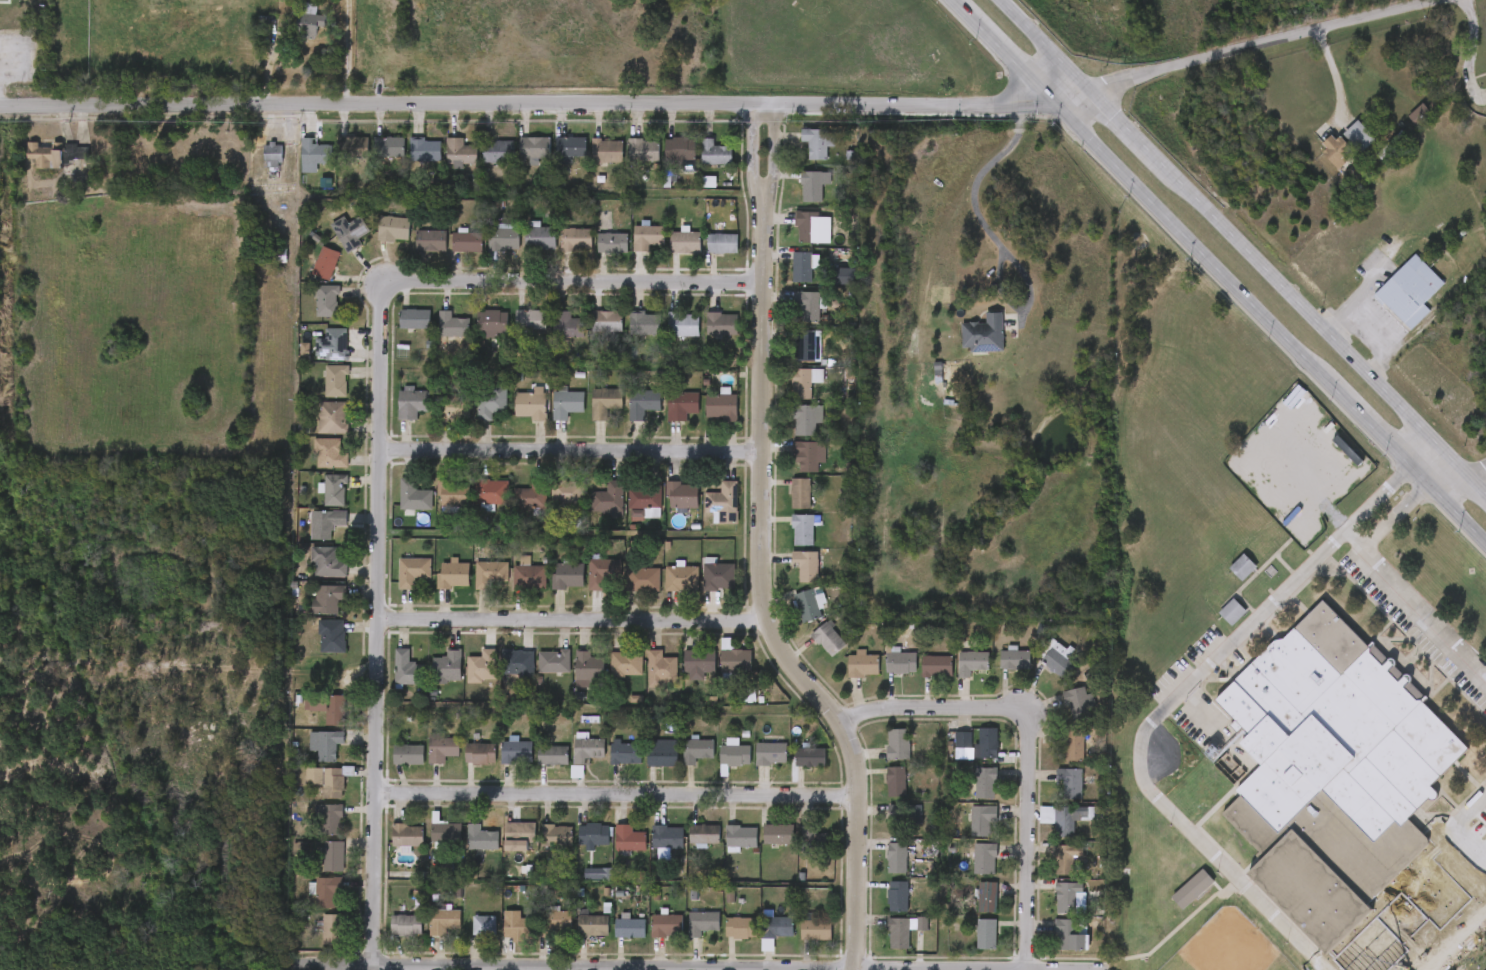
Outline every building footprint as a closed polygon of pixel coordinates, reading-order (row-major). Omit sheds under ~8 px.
[(318,5),(316,16),(327,17),(326,25),(320,24),(318,40),(296,38),(300,3),(318,5)] [(301,40),(308,40),(309,30),(299,28),(300,19),(288,17),(286,27),(283,27),(280,51),(299,54),(301,40)] [(1422,102),(1407,116),(1414,123),(1429,109),(1422,102)] [(1357,119),(1343,133),(1362,152),(1376,138),(1357,119)] [(834,146),(828,146),(828,159),(809,159),(809,140),(801,140),(801,128),(834,128),(834,146)] [(1323,142),(1328,147),(1321,153),(1337,169),(1356,151),(1339,134),(1336,138),(1332,134),(1323,142)] [(340,136),(367,136),(367,158),(340,158),(340,136)] [(550,136),(550,157),(519,157),(519,136),(550,136)] [(586,157),(556,157),(556,136),(586,136),(586,157)] [(405,156),(375,156),(375,137),(405,137),(405,156)] [(477,146),(477,165),(447,165),(447,137),(463,137),(463,146),(477,146)] [(696,159),(666,159),(666,137),(696,137),(696,159)] [(715,146),(733,146),(733,163),(702,163),(702,137),(715,137),(715,146)] [(301,171),(301,138),(317,138),(317,144),(331,144),(331,163),(316,163),(316,171),(301,171)] [(513,138),(513,161),(483,161),(483,138),(513,138)] [(660,160),(628,160),(628,138),(660,138),(660,160)] [(411,161),(411,139),(441,139),(441,161),(411,161)] [(623,139),(623,161),(592,161),(592,139),(623,139)] [(55,149),(64,149),(64,168),(37,168),(37,159),(28,159),(28,141),(55,141),(55,149)] [(265,167),(265,142),(283,142),(283,167),(265,167)] [(810,174),(810,160),(816,160),(816,144),(784,143),(784,155),(792,155),(791,174),(810,174)] [(352,171),(352,151),(325,151),(324,170),(352,171)] [(360,177),(387,178),(388,152),(361,151),(360,177)] [(394,151),(394,175),(424,174),(424,155),(408,155),(408,151),(394,151)] [(460,159),(447,160),(447,151),(429,152),(430,178),(437,178),(437,183),(447,183),(447,178),(460,177),(460,159)] [(534,151),(503,152),(504,173),(534,172),(534,151)] [(570,151),(539,151),(539,170),(570,171),(570,151)] [(300,186),(300,178),(316,177),(315,158),(296,159),(296,152),(284,152),(285,187),(300,186)] [(648,152),(648,174),(678,174),(678,152),(648,152)] [(697,152),(684,152),(685,178),(715,178),(715,160),(697,160),(697,152)] [(606,177),(606,154),(576,153),(575,176),(606,177)] [(643,174),(643,153),(611,154),(612,175),(643,174)] [(498,155),(467,154),(467,176),(497,177),(498,155)] [(19,182),(45,183),(45,173),(72,174),(72,159),(47,159),(47,156),(11,156),(11,173),(19,173),(19,182)] [(248,157),(247,181),(264,181),(264,158),(248,157)] [(801,171),(830,171),(830,183),(822,183),(822,202),(801,202),(801,171)] [(784,216),(805,216),(805,198),(813,198),(814,186),(785,185),(784,216)] [(831,212),(831,241),(796,241),(796,212),(831,212)] [(404,240),(378,239),(378,216),(405,217),(404,240)] [(335,231),(358,218),(366,231),(359,235),(365,245),(348,254),(335,231)] [(488,249),(488,225),(518,225),(518,249),(488,249)] [(664,225),(664,245),(648,245),(648,251),(633,251),(633,225),(664,225)] [(814,257),(814,231),(802,231),(802,226),(778,225),(777,241),(782,241),(781,256),(814,257)] [(555,226),(555,249),(525,249),(525,226),(555,226)] [(561,251),(561,228),(592,228),(592,251),(561,251)] [(341,251),(352,247),(345,230),(330,236),(328,231),(316,236),(329,267),(345,260),(341,251)] [(392,231),(362,230),(361,253),(392,254),(392,231)] [(446,231),(446,251),(416,251),(416,231),(446,231)] [(452,231),(482,231),(482,251),(452,251),(452,231)] [(598,251),(598,231),(628,231),(628,251),(598,251)] [(702,252),(671,252),(671,231),(701,231),(702,252)] [(708,253),(708,233),(738,233),(738,253),(708,253)] [(509,263),(539,263),(539,241),(523,240),(523,235),(509,235),(509,263)] [(471,264),(502,265),(502,238),(481,237),(481,242),(472,242),(471,264)] [(633,266),(633,258),(647,259),(647,240),(617,240),(617,265),(633,266)] [(545,242),(544,264),(575,265),(576,243),(545,242)] [(430,266),(430,245),(399,244),(399,265),(430,266)] [(684,267),(685,246),(654,245),(653,266),(684,267)] [(340,253),(328,281),(311,274),(322,246),(340,253)] [(435,266),(465,266),(465,247),(436,247),(435,266)] [(580,247),(581,266),(612,266),(611,247),(580,247)] [(691,267),(721,267),(721,248),(690,248),(691,267)] [(792,282),(792,251),(814,251),(814,282),(792,282)] [(1415,252),(1373,294),(1409,330),(1430,309),(1422,301),(1443,280),(1415,252)] [(313,294),(323,267),(305,260),(295,288),(313,294)] [(775,295),(794,296),(795,266),(776,266),(775,295)] [(839,282),(815,282),(815,297),(839,298),(839,282)] [(337,286),(337,317),(316,317),(316,286),(337,286)] [(819,292),(819,321),(798,321),(798,292),(819,292)] [(299,330),(321,331),(321,299),(300,299),(299,330)] [(802,305),(776,305),(777,321),(781,320),(782,335),(803,335),(802,305)] [(399,329),(399,309),(430,309),(430,329),(399,329)] [(545,310),(545,331),(515,331),(515,310),(545,310)] [(986,320),(986,310),(1004,310),(1004,349),(962,349),(962,320),(986,320)] [(438,337),(438,311),(450,311),(450,319),(469,319),(469,337),(438,337)] [(507,311),(507,336),(477,336),(477,311),(507,311)] [(583,337),(553,337),(554,311),(570,311),(570,318),(583,319),(583,337)] [(622,311),(622,333),(592,333),(592,311),(622,311)] [(669,336),(670,312),(701,313),(700,336),(669,336)] [(660,314),(660,335),(629,334),(629,313),(660,314)] [(738,335),(707,335),(707,313),(738,313),(738,335)] [(384,342),(414,343),(414,323),(384,323),(384,342)] [(435,325),(422,324),(421,350),(453,350),(453,332),(435,332),(435,325)] [(530,343),(529,324),(499,324),(499,343),(530,343)] [(605,324),(576,325),(577,345),(606,344),(605,324)] [(643,349),(643,329),(628,328),(628,324),(613,324),(613,348),(643,349)] [(461,325),(460,351),(481,352),(481,347),(491,347),(491,325),(461,325)] [(567,351),(568,332),(554,332),(554,325),(537,325),(536,350),(567,351)] [(987,365),(985,326),(968,327),(968,336),(944,337),(945,362),(953,362),(953,366),(987,365)] [(683,327),(651,327),(650,350),(682,350),(683,327)] [(721,348),(720,327),(689,327),(690,349),(721,348)] [(325,360),(325,329),(346,329),(346,360),(325,360)] [(796,331),(820,331),(820,361),(796,361),(796,331)] [(330,342),(309,342),(310,374),(331,374),(330,342)] [(804,344),(779,345),(780,375),(805,374),(804,344)] [(292,374),(293,356),(284,356),(283,373),(292,374)] [(325,397),(325,366),(348,366),(348,397),(325,397)] [(823,382),(812,382),(812,399),(792,399),(792,368),(823,368),(823,382)] [(329,410),(329,388),(332,388),(332,379),(309,379),(309,410),(329,410)] [(794,413),(794,396),(807,397),(807,383),(775,382),(775,413),(794,413)] [(477,420),(477,387),(506,387),(506,412),(492,412),(492,420),(477,420)] [(545,418),(515,418),(515,393),(533,393),(533,387),(545,387),(545,418)] [(417,412),(417,420),(398,419),(399,389),(429,389),(428,412),(417,412)] [(622,389),(622,409),(607,409),(607,420),(592,420),(592,389),(622,389)] [(644,420),(629,420),(630,390),(661,390),(661,410),(644,409),(644,420)] [(584,392),(584,412),(568,412),(568,420),(553,420),(553,392),(584,392)] [(688,421),(668,421),(668,393),(699,393),(699,415),(688,415),(688,421)] [(737,394),(737,420),(706,420),(706,394),(737,394)] [(469,418),(437,418),(437,396),(469,396),(469,418)] [(383,433),(401,433),(401,425),(413,426),(413,405),(398,404),(398,399),(383,399),(383,433)] [(516,407),(499,406),(498,429),(515,430),(515,434),(529,435),(530,400),(516,400),(516,407)] [(475,434),(475,426),(490,425),(489,401),(475,401),(475,406),(461,406),(461,435),(475,434)] [(689,431),(706,432),(706,435),(721,436),(721,408),(713,408),(713,401),(703,401),(703,409),(689,409),(689,431)] [(318,433),(318,402),(346,402),(346,433),(318,433)] [(576,435),(590,434),(590,423),(606,422),(606,402),(575,403),(576,435)] [(628,424),(644,424),(645,405),(613,404),(612,434),(628,435),(628,424)] [(567,426),(568,406),(537,405),(536,434),(551,434),(552,426),(567,426)] [(822,422),(816,422),(816,435),(793,435),(793,405),(822,405),(822,422)] [(669,435),(669,427),(683,426),(682,406),(650,407),(651,435),(669,435)] [(451,432),(451,412),(425,411),(425,432),(451,432)] [(330,447),(330,416),(301,415),(301,447),(330,447)] [(806,419),(777,419),(777,449),(805,450),(806,419)] [(315,467),(315,438),(340,438),(340,452),(347,452),(347,467),(315,467)] [(818,440),(818,471),(800,471),(800,454),(792,454),(792,440),(818,440)] [(298,481),(331,481),(331,467),(324,467),(324,452),(297,452),(298,481)] [(802,486),(801,477),(809,477),(809,456),(776,456),(776,475),(782,475),(783,486),(802,486)] [(323,506),(323,475),(345,475),(345,506),(323,506)] [(792,508),(792,477),(810,477),(810,508),(792,508)] [(431,510),(400,510),(400,478),(415,478),(415,490),(431,490),(431,510)] [(438,510),(438,480),(469,480),(469,510),(438,510)] [(507,480),(507,504),(475,504),(475,480),(507,480)] [(591,514),(591,491),(607,491),(606,480),(623,480),(624,514),(591,514)] [(737,481),(737,523),(718,523),(718,512),(705,512),(706,492),(720,492),(720,480),(737,481)] [(515,489),(531,489),(531,481),(546,481),(546,508),(515,508),(515,489)] [(551,481),(584,481),(584,504),(551,504),(551,481)] [(698,508),(666,508),(666,482),(698,482),(698,508)] [(661,516),(652,516),(652,509),(631,509),(630,485),(660,484),(661,516)] [(328,499),(331,499),(331,489),(308,488),(307,498),(301,498),(301,506),(308,506),(307,519),(328,519),(328,499)] [(416,503),(398,503),(398,492),(384,492),(383,523),(415,523),(416,503)] [(774,522),(794,522),(795,492),(775,492),(774,522)] [(514,502),(496,502),(497,523),(529,522),(528,493),(514,493),(514,502)] [(589,494),(590,505),(573,505),(574,526),(585,525),(585,530),(606,529),(605,493),(589,494)] [(424,519),(453,520),(453,496),(420,495),(420,510),(425,510),(424,519)] [(565,519),(565,496),(535,495),(535,518),(565,519)] [(687,506),(687,526),(695,526),(696,537),(721,537),(720,495),(703,495),(703,506),(687,506)] [(644,533),(644,502),(612,502),(612,532),(644,533)] [(310,539),(310,511),(345,511),(345,526),(332,526),(332,539),(310,539)] [(793,545),(793,514),(814,514),(814,545),(793,545)] [(295,524),(295,553),(316,554),(316,539),(330,539),(330,524),(295,524)] [(776,559),(796,559),(797,528),(776,528),(776,559)] [(337,547),(337,562),(345,562),(345,576),(311,576),(311,547),(337,547)] [(817,551),(817,582),(798,582),(798,567),(792,567),(792,551),(817,551)] [(1256,565),(1243,551),(1228,566),(1241,580),(1256,565)] [(398,588),(398,558),(430,558),(430,578),(414,578),(414,588),(398,588)] [(613,560),(613,590),(589,589),(589,560),(613,560)] [(298,590),(330,590),(330,575),(321,575),(321,561),(294,561),(294,576),(298,576),(298,590)] [(475,588),(475,561),(507,561),(507,588),(475,588)] [(469,562),(469,588),(438,588),(438,562),(469,562)] [(553,588),(553,563),(584,563),(584,588),(553,588)] [(704,563),(734,563),(734,590),(704,590),(704,563)] [(513,565),(545,565),(545,588),(513,588),(513,565)] [(801,565),(775,566),(775,576),(781,576),(782,596),(802,596),(801,565)] [(666,590),(666,566),(697,566),(697,590),(666,590)] [(627,590),(627,568),(660,568),(660,590),(627,590)] [(398,603),(398,592),(414,591),(414,571),(381,572),(382,603),(398,603)] [(425,576),(424,587),(421,587),(420,601),(452,601),(453,576),(441,576),(441,571),(433,571),(433,577),(425,576)] [(605,573),(572,573),(571,604),(592,604),(592,591),(604,591),(605,573)] [(491,576),(459,575),(458,600),(491,600),(491,576)] [(567,600),(568,577),(539,577),(539,588),(535,588),(535,603),(549,604),(549,600),(567,600)] [(718,578),(686,577),(686,602),(717,603),(718,578)] [(496,580),(496,602),(529,602),(528,578),(496,580)] [(681,580),(648,580),(648,605),(682,604),(681,580)] [(643,581),(611,582),(611,605),(643,604),(643,581)] [(345,585),(345,601),(338,601),(338,614),(313,614),(313,585),(345,585)] [(794,594),(813,589),(821,618),(801,623),(794,594)] [(1246,609),(1232,596),(1218,611),(1231,624),(1246,609)] [(297,627),(321,627),(321,614),(329,613),(328,599),(297,599),(297,627)] [(1469,748),(1429,786),(1437,794),(1409,820),(1431,843),(1375,897),(1382,904),(1327,957),(1249,875),(1266,859),(1260,852),(1257,854),(1221,816),(1241,796),(1236,791),(1261,767),(1239,744),(1249,735),(1216,700),(1281,637),(1283,638),(1323,600),(1381,661),(1383,659),(1469,748)] [(776,608),(784,637),(804,632),(801,618),(808,616),(806,610),(799,612),(797,602),(776,608)] [(343,653),(318,653),(318,619),(343,619),(343,653)] [(811,634),(827,621),(846,644),(830,657),(811,634)] [(327,633),(302,634),(303,667),(328,666),(327,633)] [(794,648),(813,671),(830,657),(810,634),(794,648)] [(1042,661),(1058,643),(1067,651),(1064,654),(1077,665),(1064,680),(1042,661)] [(424,684),(395,684),(395,648),(408,648),(408,663),(424,663),(424,684)] [(495,648),(495,682),(466,682),(466,656),(480,656),(480,648),(495,648)] [(677,657),(677,686),(648,686),(648,649),(663,649),(663,658),(677,657)] [(461,650),(461,682),(433,682),(433,657),(446,657),(446,650),(461,650)] [(502,650),(533,650),(533,674),(502,674),(502,650)] [(539,672),(539,650),(570,650),(570,672),(539,672)] [(591,650),(591,656),(605,656),(605,678),(576,678),(576,650),(591,650)] [(611,650),(642,650),(642,676),(611,676),(611,650)] [(715,650),(715,672),(685,672),(685,650),(715,650)] [(721,650),(751,650),(751,672),(721,672),(721,650)] [(999,669),(999,650),(1029,650),(1029,669),(999,669)] [(716,652),(704,652),(703,685),(735,685),(735,664),(716,663),(716,652)] [(856,654),(856,652),(878,652),(878,676),(847,676),(847,654),(856,654)] [(886,673),(886,652),(916,652),(916,673),(886,673)] [(969,668),(969,676),(958,676),(958,652),(989,652),(989,668),(969,668)] [(1055,676),(1051,674),(1056,664),(1034,652),(1021,677),(1047,690),(1055,676)] [(952,676),(922,676),(922,656),(952,656),(952,676)] [(1014,684),(1014,664),(1000,664),(1000,659),(991,659),(991,664),(983,664),(983,683),(1014,684)] [(900,666),(883,666),(883,660),(869,661),(869,687),(900,686),(900,666)] [(378,697),(403,698),(403,677),(392,677),(393,662),(379,662),(378,697)] [(416,671),(417,696),(445,695),(444,662),(430,662),(430,670),(416,671)] [(480,695),(479,662),(464,663),(464,670),(450,670),(450,695),(480,695)] [(522,686),(554,686),(553,662),(543,662),(543,665),(521,666),(522,686)] [(588,671),(573,670),(573,663),(559,663),(559,693),(588,693),(588,671)] [(631,664),(631,699),(660,699),(660,671),(646,671),(646,663),(631,664)] [(831,690),(862,689),(862,668),(849,669),(849,663),(838,663),(839,668),(831,668),(831,690)] [(486,664),(485,689),(517,689),(517,664),(486,664)] [(688,687),(700,687),(699,664),(668,665),(669,694),(688,693),(688,687)] [(625,690),(625,665),(594,665),(593,689),(625,690)] [(972,665),(941,666),(941,692),(953,692),(952,684),(972,684),(972,665)] [(904,690),(937,691),(937,670),(905,669),(904,690)] [(1066,689),(1089,687),(1091,716),(1068,718),(1066,689)] [(325,725),(325,711),(312,710),(312,694),(345,695),(344,725),(325,725)] [(1045,705),(1052,734),(1079,728),(1074,707),(1068,708),(1067,700),(1045,705)] [(288,724),(310,724),(309,738),(328,738),(329,710),(288,709),(288,724)] [(997,727),(997,757),(979,757),(979,727),(997,727)] [(886,728),(909,728),(909,759),(886,759),(886,728)] [(1086,760),(1062,760),(1062,728),(1086,728),(1086,760)] [(335,743),(335,761),(316,761),(316,752),(309,752),(309,731),(343,731),(343,743),(335,743)] [(971,750),(954,750),(954,731),(971,731),(971,750)] [(458,738),(458,755),(444,755),(444,763),(428,763),(428,738),(458,738)] [(502,763),(502,738),(517,738),(517,741),(532,741),(532,763),(502,763)] [(573,762),(574,738),(605,738),(605,763),(573,762)] [(714,740),(714,757),(695,757),(695,765),(683,765),(683,740),(714,740)] [(661,741),(661,746),(677,746),(677,765),(647,765),(647,741),(661,741)] [(641,742),(641,763),(611,763),(611,742),(641,742)] [(787,742),(787,765),(756,765),(756,742),(787,742)] [(870,743),(870,773),(893,773),(892,742),(870,743)] [(981,771),(981,742),(962,742),(962,757),(957,757),(957,772),(981,771)] [(494,763),(465,763),(465,743),(494,743),(494,763)] [(327,758),(327,745),(293,744),(292,764),(302,765),(302,775),(319,776),(319,757),(327,758)] [(393,764),(393,744),(419,744),(419,764),(393,764)] [(1045,774),(1067,775),(1068,745),(1046,744),(1045,774)] [(567,745),(567,764),(538,764),(538,745),(567,745)] [(751,765),(719,765),(719,745),(751,745),(751,765)] [(955,745),(938,746),(938,761),(956,761),(955,745)] [(588,771),(589,753),(571,752),(572,746),(558,746),(557,778),(568,778),(568,771),(588,771)] [(795,766),(795,748),(825,748),(825,766),(795,766)] [(484,776),(516,777),(517,755),(501,755),(501,749),(492,749),(492,755),(485,755),(484,776)] [(428,777),(428,769),(442,770),(443,751),(412,750),(412,777),(428,777)] [(734,779),(734,759),(722,759),(722,752),(709,751),(709,759),(704,759),(703,785),(710,786),(711,779),(734,779)] [(624,777),(624,757),(603,757),(603,752),(594,752),(594,777),(624,777)] [(666,779),(678,779),(678,771),(697,772),(698,754),(666,753),(666,779)] [(739,756),(739,778),(770,778),(769,756),(739,756)] [(479,777),(479,757),(448,757),(449,778),(479,777)] [(407,778),(407,758),(376,759),(377,778),(407,778)] [(552,760),(521,759),(521,778),(552,778),(552,760)] [(631,780),(660,780),(660,760),(630,760),(631,780)] [(778,780),(810,781),(810,762),(779,761),(778,780)] [(905,797),(886,797),(886,766),(905,766),(905,797)] [(342,767),(342,798),(322,798),(322,785),(305,785),(305,767),(342,767)] [(995,797),(971,797),(971,767),(995,767),(995,797)] [(1055,798),(1055,768),(1081,768),(1081,798),(1055,798)] [(870,810),(888,809),(888,780),(870,781),(870,810)] [(326,781),(289,781),(289,798),(306,798),(306,811),(326,811),(326,781)] [(958,781),(958,811),(980,812),(980,781),(958,781)] [(1066,782),(1040,782),(1040,812),(1066,812),(1066,782)] [(342,804),(342,835),(316,835),(316,804),(342,804)] [(913,831),(895,831),(895,816),(887,816),(887,804),(913,804),(913,831)] [(971,836),(971,806),(996,806),(996,821),(988,821),(988,836),(971,836)] [(1073,837),(1054,837),(1054,806),(1088,806),(1088,820),(1073,820),(1073,837)] [(301,818),(301,848),(325,848),(325,818),(301,818)] [(871,836),(905,837),(906,819),(871,818),(871,836)] [(953,849),(974,849),(974,834),(981,834),(981,820),(954,819),(953,849)] [(458,843),(431,843),(431,822),(458,822),(458,843)] [(534,822),(534,851),(503,851),(503,822),(534,822)] [(422,847),(392,847),(392,824),(422,824),(422,847)] [(467,849),(467,824),(479,824),(479,831),(494,831),(494,849),(467,849)] [(571,824),(571,846),(541,846),(541,824),(571,824)] [(609,845),(578,845),(578,824),(609,824),(609,845)] [(615,851),(615,824),(631,824),(631,832),(646,832),(646,851),(615,851)] [(763,845),(763,824),(793,824),(793,845),(763,845)] [(719,825),(719,843),(689,843),(689,825),(719,825)] [(683,849),(652,849),(652,826),(683,826),(683,849)] [(726,826),(757,826),(757,847),(726,847),(726,826)] [(814,826),(814,832),(831,832),(831,853),(801,853),(801,826),(814,826)] [(519,836),(493,836),(492,863),(518,864),(519,836)] [(442,854),(443,837),(415,837),(414,854),(442,854)] [(463,837),(451,837),(450,863),(471,863),(471,844),(463,844),(463,837)] [(375,859),(406,860),(407,838),(376,838),(375,859)] [(556,857),(555,838),(524,839),(525,858),(556,857)] [(569,864),(578,864),(578,859),(593,858),(593,838),(562,838),(562,858),(569,858),(569,864)] [(630,845),(615,845),(615,838),(599,838),(598,864),(630,864),(630,845)] [(672,839),(673,857),(703,857),(702,838),(672,839)] [(776,857),(776,838),(747,838),(747,857),(776,857)] [(667,839),(635,839),(635,862),(667,861),(667,839)] [(796,840),(784,839),(784,863),(811,864),(812,847),(796,846),(796,840)] [(741,840),(709,840),(709,860),(741,860),(741,840)] [(342,872),(321,872),(322,842),(343,842),(342,872)] [(905,843),(905,873),(887,873),(887,843),(905,843)] [(973,874),(973,843),(995,843),(995,874),(973,874)] [(1076,845),(1076,875),(1054,875),(1054,845),(1076,845)] [(306,884),(326,885),(328,855),(307,854),(306,884)] [(890,887),(890,856),(870,856),(870,886),(890,887)] [(978,857),(956,857),(956,888),(979,887),(978,857)] [(1055,888),(1056,870),(1066,870),(1066,859),(1039,859),(1039,888),(1055,888)] [(333,894),(333,908),(315,908),(315,878),(341,878),(341,894),(333,894)] [(1199,894),(1186,880),(1153,911),(1166,924),(1199,894)] [(907,882),(907,911),(888,911),(888,882),(907,882)] [(977,913),(977,882),(996,882),(996,913),(977,913)] [(1056,913),(1056,882),(1075,882),(1075,913),(1056,913)] [(325,892),(291,892),(292,909),(298,909),(299,921),(320,921),(320,908),(325,908),(325,892)] [(892,925),(891,895),(871,895),(871,925),(892,925)] [(961,926),(981,925),(980,895),(960,896),(961,926)] [(1039,926),(1060,926),(1060,906),(1066,906),(1066,896),(1038,896),(1039,926)] [(460,935),(429,935),(429,910),(460,910),(460,935)] [(570,911),(570,929),(553,929),(553,937),(541,937),(541,911),(570,911)] [(719,912),(719,930),(700,930),(700,937),(689,937),(689,912),(719,912)] [(496,935),(466,935),(466,913),(496,913),(496,935)] [(651,913),(681,913),(681,936),(651,936),(651,913)] [(341,945),(323,945),(323,915),(341,915),(341,945)] [(390,935),(390,915),(420,915),(420,935),(390,935)] [(577,936),(577,915),(608,915),(608,936),(577,936)] [(504,936),(504,917),(532,917),(532,936),(504,936)] [(756,917),(756,937),(726,937),(726,917),(756,917)] [(762,937),(762,917),(793,917),(793,937),(762,937)] [(888,948),(888,918),(908,918),(908,948),(888,948)] [(644,937),(614,937),(614,919),(644,919),(644,937)] [(976,949),(976,919),(995,919),(995,949),(976,949)] [(1087,933),(1087,950),(1055,949),(1056,919),(1076,919),(1076,933),(1087,933)] [(831,939),(801,939),(801,921),(831,921),(831,939)] [(414,923),(413,947),(443,948),(444,923),(414,923)] [(756,931),(756,923),(745,923),(746,951),(777,950),(776,930),(756,931)] [(525,924),(524,947),(554,948),(554,925),(525,924)] [(672,951),(684,951),(684,944),(703,944),(703,926),(672,925),(672,951)] [(613,932),(613,926),(600,926),(600,951),(628,951),(629,933),(613,932)] [(307,958),(324,958),(323,927),(306,928),(307,958)] [(375,928),(374,949),(405,950),(405,929),(375,928)] [(667,929),(635,928),(634,949),(666,950),(667,929)] [(456,948),(479,948),(479,929),(456,929),(456,948)] [(592,929),(561,929),(561,949),(592,949),(592,929)] [(512,932),(488,931),(487,951),(512,951),(512,932)] [(709,931),(709,952),(738,951),(738,931),(709,931)] [(872,931),(871,962),(892,962),(893,943),(911,944),(911,932),(872,931)] [(959,962),(980,962),(980,932),(959,932),(959,962)] [(1071,963),(1071,948),(1057,948),(1057,933),(1038,932),(1038,948),(1042,948),(1041,963),(1071,963)] [(784,954),(815,954),(815,934),(784,934),(784,954)]
